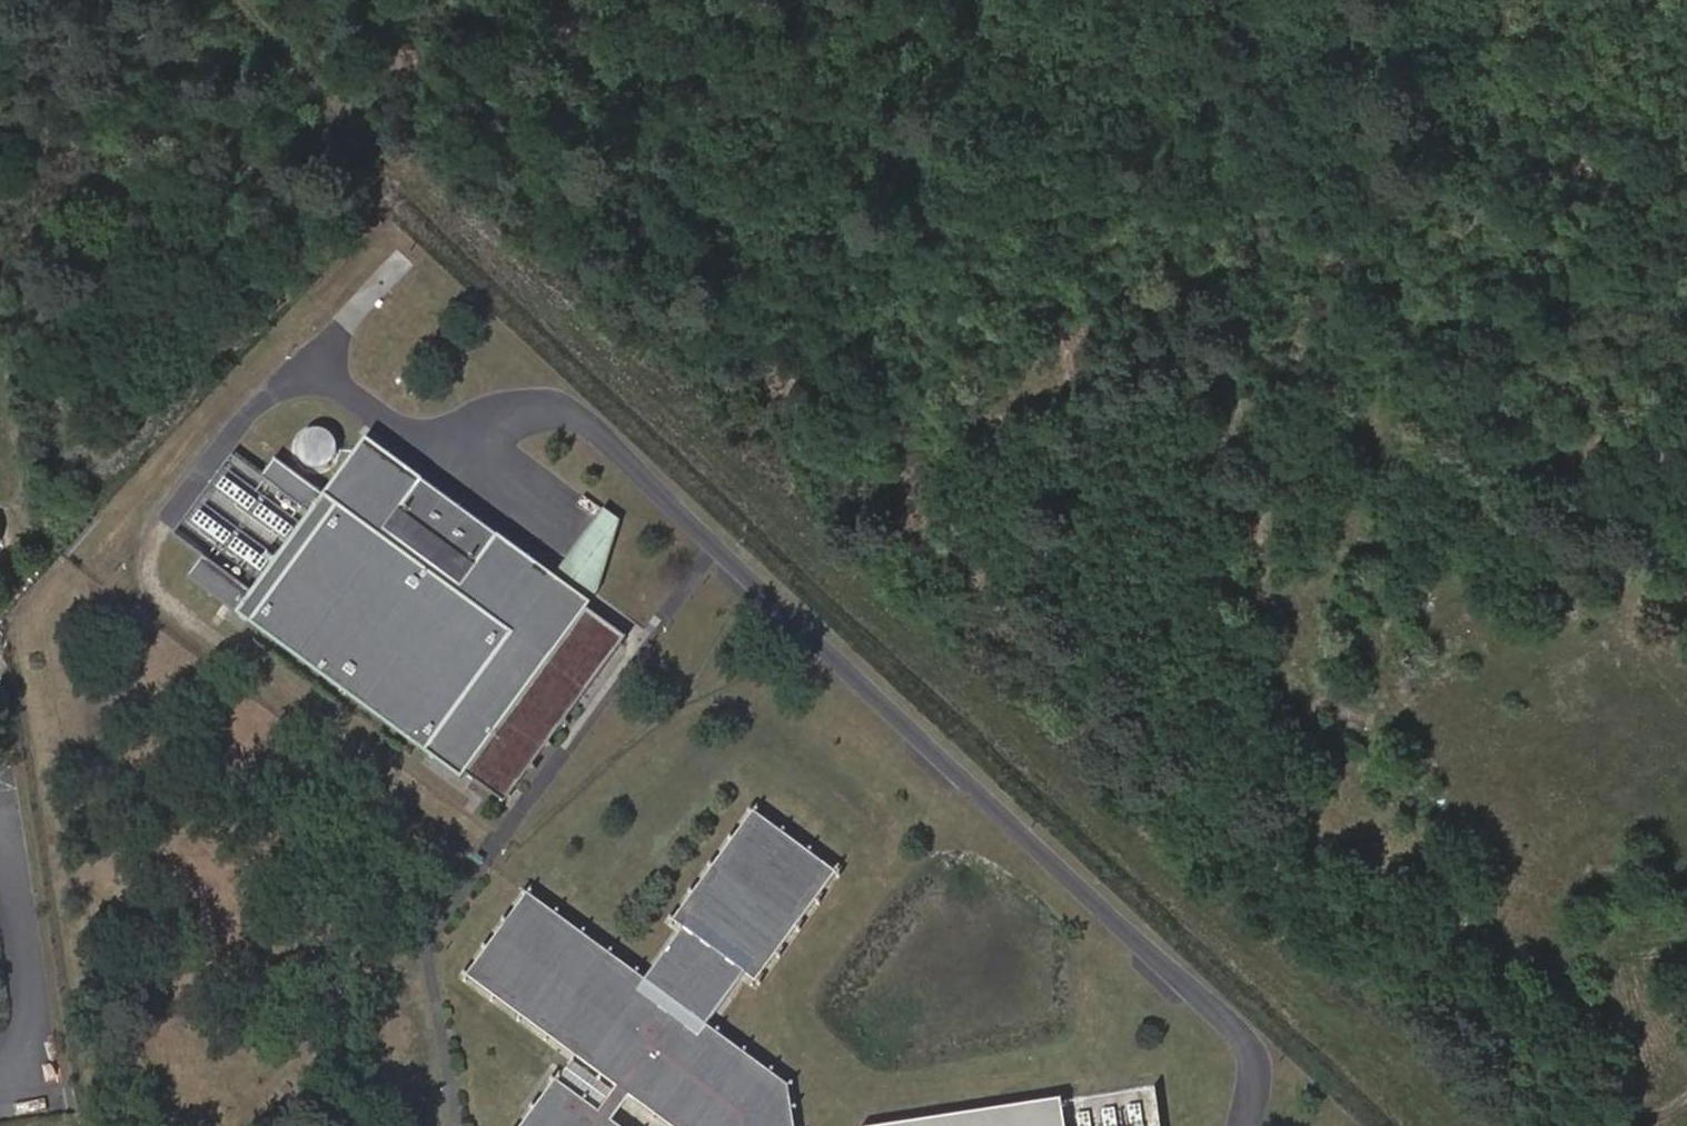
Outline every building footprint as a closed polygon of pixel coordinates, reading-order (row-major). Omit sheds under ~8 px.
[(289,447),(289,449),(289,451),(289,453),(290,454),(290,456),(291,458),(291,459),(292,461),(293,463),(294,464),(295,465),(296,467),(298,468),(299,469),(301,470),(302,471),(304,472),(305,472),(307,473),(309,473),(311,473),(313,473),(314,473),(316,473),(318,473),(320,473),(321,472),(323,472),(325,471),(326,470),(328,469),(329,468),(330,467),(332,465),(333,464),(334,463),(335,461),(336,459),(336,458),(337,456),(337,454),(338,453),(338,451),(338,449),(338,447),(338,446),(337,444),(337,442),(336,440),(336,439),(335,437),(334,436),(333,434),(332,433),(330,432),(329,430),(328,429),(326,428),(325,427),(323,427),(321,426),(320,425),(318,425),(316,425),(314,425),(313,425),(311,425),(309,425),(307,425),(306,426),(304,426),(302,427),(301,428),(299,429),(298,430),(296,431),(295,433),(294,434),(293,435),(292,437),(291,439),(291,440),(290,442),(290,444),(289,446),(289,447)] [(624,637),(584,608),(587,603),(381,452),(362,438),(320,495),(271,459),(257,478),(307,514),(249,593),(200,556),(184,577),(459,778),(462,774),(502,803),(624,637)] [(576,591),(625,526),(598,506),(550,572),(576,591)] [(787,1086),(706,1027),(744,974),(754,982),(834,873),(752,814),(673,923),(683,930),(645,982),(526,895),(466,977),(615,1086),(598,1112),(609,1123),(630,1097),(670,1125),(794,1125),(787,1086)] [(609,1123),(598,1112),(554,1080),(522,1125),(613,1125),(609,1123)] [(1058,1100),(892,1125),(1063,1125),(1058,1100)]
